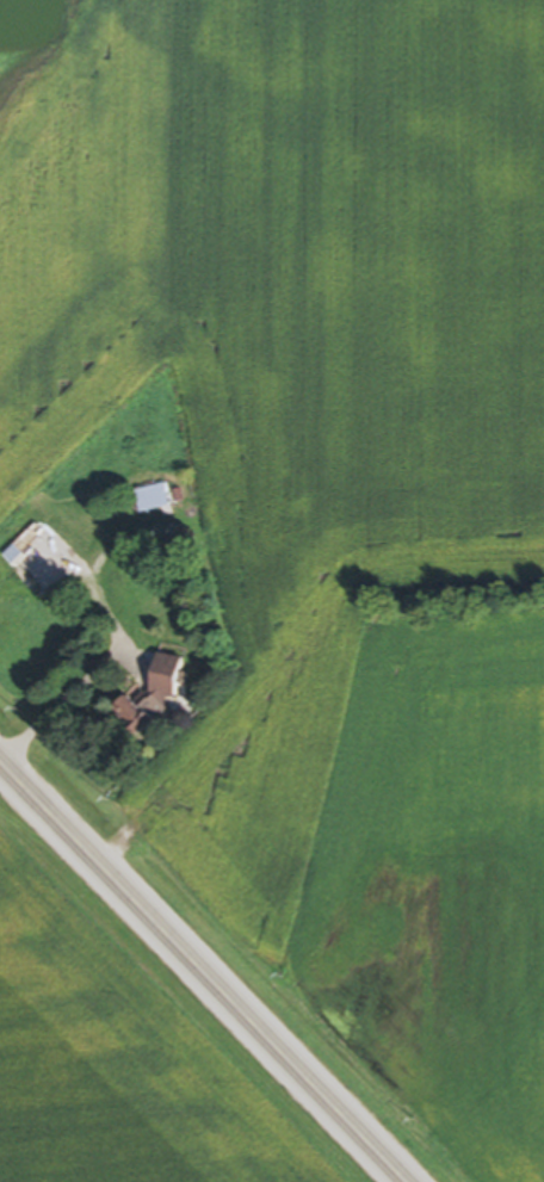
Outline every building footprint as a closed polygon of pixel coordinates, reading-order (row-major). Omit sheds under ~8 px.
[(139,492),(143,515),(172,510),(168,487),(139,492)] [(38,537),(77,575),(99,553),(60,515),(38,537)] [(180,701),(188,661),(163,656),(155,694),(145,692),(143,701),(127,697),(122,724),(162,732),(168,699),(180,701)]
